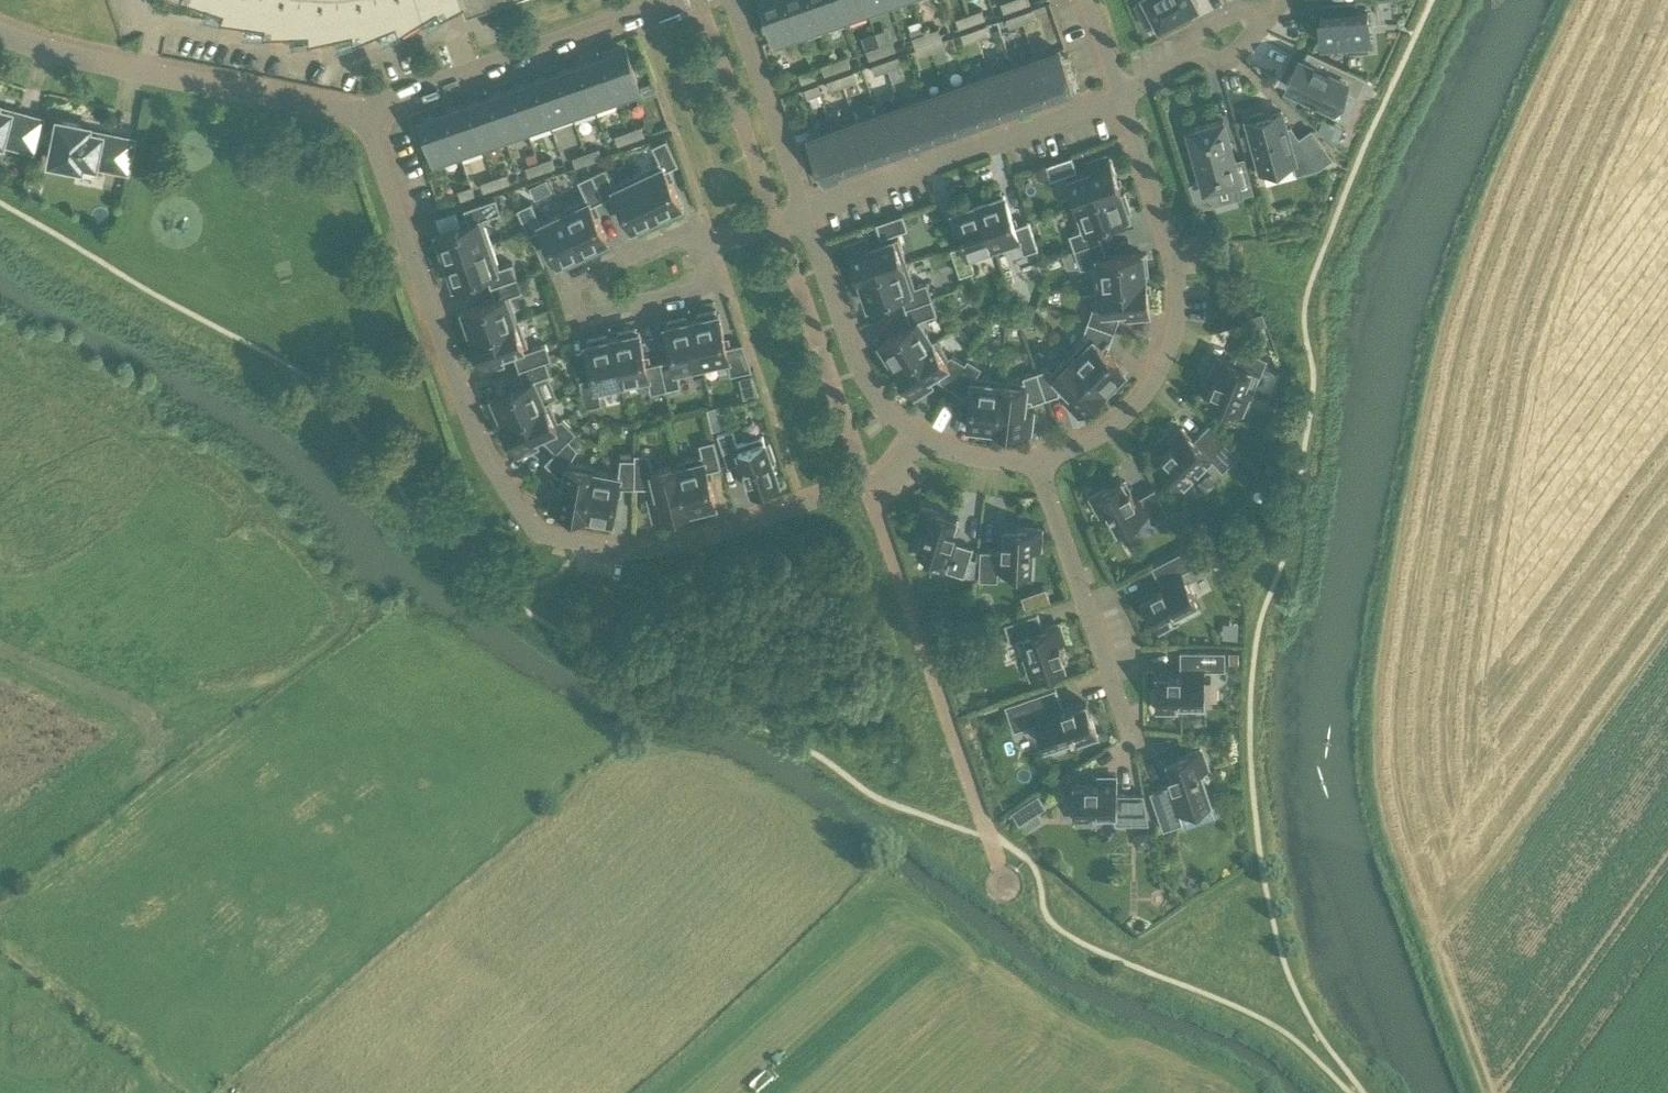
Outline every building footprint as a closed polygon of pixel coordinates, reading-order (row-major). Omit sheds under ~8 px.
[(438,0),(211,0),(224,4),(220,12),(265,19),(263,27),(309,26),(308,35),(353,26),(354,34),(396,17),(399,26),(429,7),(437,2),(438,1),(438,0)] [(438,1),(437,2),(441,9),(448,6),(459,0),(438,0),(438,1)] [(789,0),(763,0),(776,38),(800,30),(789,0)] [(800,30),(823,22),(815,0),(789,0),(800,30)] [(823,22),(845,14),(840,0),(815,0),(823,22)] [(845,14),(867,6),(865,0),(840,0),(845,14)] [(1015,0),(1005,0),(1001,1),(1004,11),(1017,6),(1015,0)] [(1155,16),(1159,25),(1163,23),(1166,27),(1180,19),(1178,15),(1198,4),(1196,0),(1141,0),(1135,3),(1145,21),(1155,16)] [(1330,2),(1331,13),(1320,14),(1322,42),(1348,40),(1348,50),(1367,48),(1367,38),(1370,38),(1368,10),(1358,11),(1357,0),(1351,0),(1330,2)] [(982,8),(969,12),(972,22),(985,17),(982,8)] [(1033,8),(1020,12),(1023,21),(1036,17),(1033,8)] [(972,22),(969,12),(956,17),(959,26),(972,22)] [(1023,21),(1020,12),(1006,17),(1010,26),(1023,21)] [(988,23),(975,28),(978,37),(991,32),(988,23)] [(939,27),(926,31),(929,40),(942,36),(939,27)] [(978,37),(975,28),(961,33),(965,42),(978,37)] [(913,36),(916,45),(929,40),(926,31),(913,36)] [(942,36),(929,40),(932,49),(945,45),(942,36)] [(880,44),(883,53),(896,48),(893,39),(880,44)] [(929,40),(916,45),(919,54),(932,49),(929,40)] [(870,57),(883,53),(880,44),(867,48),(870,57)] [(626,46),(603,54),(617,94),(639,86),(626,46)] [(1058,48),(1037,56),(1051,95),(1072,88),(1058,48)] [(1326,103),(1327,102),(1331,104),(1339,86),(1358,95),(1367,76),(1308,49),(1300,67),(1296,65),(1287,84),(1312,96),(1312,98),(1316,100),(1317,98),(1326,103)] [(603,54),(580,62),(594,102),(617,94),(603,54)] [(898,54),(885,59),(889,68),(902,64),(898,54)] [(835,59),(838,68),(851,64),(848,55),(835,59)] [(1037,56),(1014,64),(1028,103),(1051,95),(1037,56)] [(825,73),(838,68),(835,59),(822,64),(825,73)] [(889,68),(885,59),(872,64),(875,73),(889,68)] [(580,62),(558,70),(572,110),(594,102),(580,62)] [(1014,64),(992,72),(1005,111),(1028,103),(1014,64)] [(799,72),(803,81),(816,76),(813,67),(799,72)] [(558,70),(535,78),(549,118),(572,110),(558,70)] [(853,70),(840,75),(844,84),(857,79),(853,70)] [(969,80),(983,119),(1005,111),(992,72),(969,80)] [(844,84),(840,75),(827,79),(831,89),(844,84)] [(535,78),(513,86),(526,126),(549,118),(535,78)] [(969,80),(947,88),(961,127),(983,119),(969,80)] [(821,92),(818,83),(805,87),(808,96),(821,92)] [(513,86),(490,94),(504,133),(526,126),(513,86)] [(947,88),(924,95),(938,135),(961,127),(947,88)] [(490,94),(467,102),(481,141),(504,133),(490,94)] [(924,95),(902,103),(916,143),(938,135),(924,95)] [(467,102),(445,110),(459,149),(481,141),(467,102)] [(902,103),(879,111),(893,151),(916,143),(902,103)] [(31,150),(40,116),(23,112),(22,113),(0,107),(0,140),(14,144),(14,145),(31,150)] [(459,149),(445,110),(422,118),(436,157),(459,149)] [(1264,110),(1249,114),(1251,118),(1247,119),(1261,170),(1294,161),(1297,172),(1319,166),(1332,157),(1312,129),(1300,137),(1299,137),(1291,126),(1287,127),(1282,110),(1265,114),(1264,110)] [(879,111),(857,119),(871,158),(893,151),(879,111)] [(107,167),(125,170),(131,136),(114,133),(114,134),(84,128),(84,125),(81,124),(81,123),(60,119),(60,120),(56,119),(55,124),(54,124),(49,153),(48,158),(52,159),(73,163),(77,163),(77,160),(108,165),(107,167)] [(857,119),(834,127),(848,166),(871,158),(857,119)] [(1190,129),(1206,186),(1237,178),(1241,193),(1252,190),(1244,157),(1235,160),(1224,119),(1190,129)] [(641,125),(629,130),(632,139),(645,135),(641,125)] [(848,166),(834,127),(810,136),(824,175),(848,166)] [(632,139),(629,130),(616,134),(619,143),(632,139)] [(667,137),(652,144),(662,164),(640,175),(638,172),(637,172),(657,214),(662,212),(664,215),(681,207),(680,203),(681,202),(665,169),(679,163),(667,137)] [(599,147),(586,151),(589,160),(602,156),(599,147)] [(589,160),(586,151),(573,156),(576,165),(589,160)] [(1050,178),(1077,169),(1072,154),(1045,163),(1050,178)] [(539,161),(542,170),(556,165),(552,156),(539,161)] [(1072,203),(1072,204),(1120,188),(1110,156),(1088,164),(1090,170),(1067,178),(1075,202),(1072,203)] [(526,165),(529,175),(542,170),(539,161),(526,165)] [(657,214),(637,172),(614,183),(606,166),(592,172),(604,198),(617,192),(633,225),(634,225),(636,228),(654,220),(652,216),(657,214)] [(494,176),(498,186),(511,181),(507,172),(494,176)] [(591,204),(604,198),(592,172),(578,179),(587,196),(563,207),(583,249),(588,246),(590,250),(607,242),(606,238),(607,237),(591,204)] [(481,181),(485,190),(498,186),(494,176),(481,181)] [(547,177),(531,185),(536,196),(552,189),(547,177)] [(462,198),(475,194),(472,184),(458,189),(462,198)] [(1127,212),(1131,210),(1125,192),(1121,193),(1120,189),(1121,189),(1120,188),(1072,204),(1080,229),(1069,233),(1075,249),(1102,240),(1096,224),(1128,213),(1127,212)] [(1020,241),(1023,252),(1038,247),(1029,220),(1015,225),(1004,193),(1002,194),(1001,190),(983,197),(984,200),(979,202),(995,249),(1020,241)] [(469,221),(437,232),(438,234),(434,235),(441,253),(444,252),(446,257),(492,241),(483,217),(501,211),(496,196),(465,207),(469,221)] [(971,257),(995,249),(979,202),(973,204),(972,200),(954,206),(955,210),(953,211),(964,242),(951,247),(960,274),(975,269),(971,257)] [(583,249),(563,207),(562,208),(564,211),(542,221),(532,201),(518,207),(530,233),(543,227),(559,260),(561,259),(562,263),(580,255),(578,251),(583,249)] [(903,213),(876,222),(881,237),(908,227),(903,213)] [(858,278),(907,261),(898,236),(871,245),(869,240),(848,247),(858,278)] [(1095,284),(1146,279),(1146,277),(1145,278),(1145,273),(1148,273),(1146,254),(1142,254),(1142,252),(1107,256),(1102,240),(1075,249),(1081,266),(1093,265),(1095,284)] [(492,241),(446,257),(448,263),(444,264),(451,282),(454,281),(455,283),(487,272),(491,285),(518,276),(513,261),(500,266),(492,241)] [(915,285),(907,261),(858,278),(859,279),(860,279),(861,283),(858,284),(864,302),(868,301),(868,303),(900,292),(905,306),(932,297),(927,281),(915,285)] [(518,276),(491,285),(495,295),(496,298),(464,309),(465,311),(461,312),(467,331),(471,329),(472,334),(518,318),(510,295),(523,290),(518,276)] [(1088,319),(1114,329),(1119,315),(1116,314),(1116,309),(1127,308),(1127,314),(1150,311),(1146,279),(1095,284),(1097,304),(1093,304),(1088,319)] [(932,297),(905,306),(911,323),(881,342),(882,344),(879,346),(889,362),(892,360),(895,364),(894,365),(937,338),(937,337),(932,340),(919,319),(937,312),(932,297)] [(693,318),(706,365),(728,360),(732,374),(752,369),(743,342),(726,346),(719,312),(717,313),(716,309),(698,313),(698,317),(693,318)] [(1265,310),(1253,314),(1258,325),(1269,321),(1265,310)] [(661,360),(668,388),(682,385),(679,371),(706,365),(693,318),(688,319),(687,316),(668,320),(669,324),(667,324),(674,357),(661,360)] [(529,344),(520,317),(518,318),(472,334),(471,334),(482,366),(504,359),(502,353),(529,344)] [(1109,385),(1112,387),(1125,374),(1123,371),(1124,370),(1101,347),(1106,342),(1109,344),(1114,329),(1088,319),(1083,334),(1087,336),(1070,353),(1106,389),(1107,389),(1106,388),(1109,385)] [(619,335),(614,336),(625,384),(649,378),(652,392),(668,388),(661,360),(647,363),(639,330),(637,331),(637,327),(618,331),(619,335)] [(595,375),(580,378),(587,407),(603,403),(600,389),(625,384),(614,336),(608,338),(607,334),(588,338),(589,342),(587,342),(595,375)] [(948,355),(937,338),(894,365),(912,393),(931,381),(928,376),(937,370),(940,375),(939,378),(951,386),(969,358),(968,357),(965,361),(952,353),(948,355)] [(546,342),(515,354),(520,368),(547,359),(552,357),(546,342)] [(1211,386),(1214,387),(1209,398),(1242,412),(1252,386),(1246,383),(1251,370),(1261,374),(1268,357),(1240,345),(1234,361),(1219,355),(1212,373),(1216,375),(1211,386)] [(1083,412),(1106,389),(1070,353),(1053,370),(1051,365),(1037,370),(1046,397),(1060,392),(1059,389),(1063,384),(1071,392),(1067,396),(1083,412)] [(994,428),(1000,377),(976,374),(982,365),(969,358),(951,386),(964,394),(966,391),(972,391),(968,423),(970,424),(969,428),(989,430),(989,426),(993,426),(993,428),(994,428)] [(551,373),(547,359),(520,368),(525,382),(494,396),(494,398),(491,399),(499,417),(502,415),(504,419),(545,401),(535,379),(551,373)] [(994,428),(1027,432),(1030,409),(1024,409),(1025,398),(1031,398),(1032,401),(1046,397),(1037,370),(1023,375),(1024,380),(1000,377),(994,428)] [(550,399),(545,401),(504,419),(503,420),(517,451),(538,442),(535,436),(540,434),(556,450),(576,430),(563,417),(558,419),(550,399)] [(1223,469),(1241,451),(1211,421),(1194,437),(1183,426),(1169,440),(1172,443),(1164,451),(1166,453),(1157,462),(1182,487),(1212,458),(1223,469)] [(733,428),(718,433),(729,465),(743,460),(753,491),(755,490),(756,494),(774,488),(773,484),(779,482),(772,462),(776,461),(770,442),(766,444),(763,435),(738,443),(733,428)] [(577,431),(576,430),(556,450),(546,461),(565,480),(563,488),(558,487),(554,509),(585,515),(594,465),(571,461),(579,447),(570,438),(577,431)] [(677,461),(678,465),(689,510),(691,509),(691,508),(695,507),(696,511),(715,506),(714,502),(716,502),(708,470),(722,466),(715,439),(700,443),(703,454),(677,461)] [(649,453),(635,453),(635,458),(635,486),(657,486),(659,494),(653,496),(659,518),(689,510),(678,465),(654,470),(649,453)] [(596,465),(594,465),(585,515),(587,515),(587,514),(592,515),(591,519),(610,522),(611,518),(613,518),(618,485),(635,486),(635,458),(621,458),(619,475),(595,471),(596,465)] [(1253,479),(1260,471),(1251,462),(1243,470),(1253,479)] [(1153,521),(1169,512),(1155,486),(1136,497),(1130,487),(1128,488),(1122,477),(1091,495),(1101,513),(1108,510),(1119,529),(1148,512),(1153,521)] [(1194,513),(1180,499),(1173,506),(1183,524),(1194,513)] [(957,515),(924,505),(917,525),(924,528),(917,549),(950,559),(946,569),(964,574),(973,546),(952,539),(956,528),(953,527),(957,515)] [(1003,537),(1002,549),(980,548),(979,578),(998,579),(998,568),(1032,570),(1033,548),(1040,548),(1041,527),(1006,525),(1005,537),(1003,537)] [(1142,598),(1158,629),(1177,618),(1174,612),(1198,599),(1201,606),(1221,596),(1200,556),(1195,558),(1188,546),(1152,565),(1162,584),(1152,590),(1153,592),(1142,598)] [(1025,656),(1032,677),(1066,665),(1062,654),(1064,653),(1060,641),(1065,640),(1058,622),(1043,627),(1038,611),(1005,622),(1011,640),(1026,635),(1032,654),(1025,656)] [(1239,623),(1223,623),(1223,638),(1239,639),(1239,623)] [(1156,708),(1178,708),(1178,701),(1205,701),(1205,668),(1225,668),(1225,649),(1180,649),(1180,671),(1168,670),(1168,673),(1156,673),(1156,708)] [(1056,686),(1005,703),(1015,730),(1037,723),(1045,747),(1076,737),(1078,741),(1098,734),(1087,701),(1075,705),(1074,702),(1063,706),(1056,686)] [(1208,767),(1201,747),(1167,758),(1172,770),(1169,771),(1173,782),(1150,790),(1163,828),(1183,821),(1180,811),(1212,800),(1201,770),(1208,767)] [(1117,776),(1098,776),(1098,781),(1086,781),(1086,784),(1073,784),(1073,819),(1095,819),(1095,812),(1115,812),(1115,822),(1149,822),(1144,792),(1117,792),(1117,776)] [(1028,800),(1035,811),(1046,805),(1038,793),(1028,800)] [(1138,845),(1152,843),(1150,828),(1135,831),(1138,845)]
